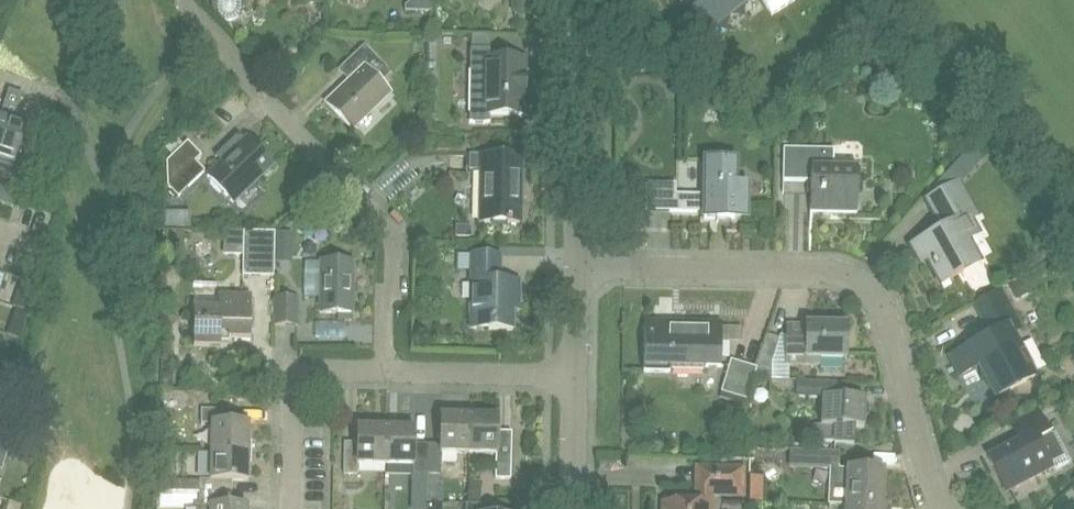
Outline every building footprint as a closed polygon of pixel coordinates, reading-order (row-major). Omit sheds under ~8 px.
[(213,8),(214,11),(216,14),(219,17),(222,18),(226,19),(229,19),(233,18),(236,17),(239,14),(241,11),(243,8),(243,0),(212,0),(212,8),(213,8)] [(511,9),(526,10),(526,0),(511,0),(511,9)] [(704,33),(748,0),(680,0),(704,33)] [(387,92),(386,90),(379,83),(391,71),(364,44),(340,67),(351,78),(325,103),(350,128),(387,92)] [(486,92),(485,113),(520,114),(522,73),(512,73),(512,59),(482,57),(481,92),(486,92)] [(0,113),(0,158),(14,162),(20,144),(30,148),(37,129),(26,125),(28,119),(14,114),(20,93),(8,89),(0,113)] [(207,177),(233,203),(271,164),(245,138),(207,177)] [(167,187),(193,162),(199,156),(186,142),(165,162),(167,187)] [(857,215),(858,168),(833,168),(833,150),(783,149),(783,181),(811,182),(811,214),(857,215)] [(520,154),(467,153),(467,174),(480,174),(479,220),(520,220),(520,154)] [(747,213),(747,208),(748,185),(736,185),(736,161),(706,161),(706,196),(672,195),(672,186),(647,185),(647,212),(705,212),(705,219),(736,220),(735,213),(747,213)] [(203,173),(193,163),(167,187),(177,197),(203,173)] [(977,215),(973,208),(959,183),(926,201),(944,232),(913,249),(921,262),(927,259),(942,285),(963,273),(958,266),(974,257),(965,241),(977,235),(969,219),(977,215)] [(222,253),(241,253),(240,276),(273,277),(274,232),(242,231),(222,230),(222,253)] [(470,327),(512,328),(512,299),(518,299),(519,280),(499,280),(499,253),(471,253),(470,327)] [(351,260),(328,260),(319,260),(319,261),(305,261),(305,285),(318,285),(318,312),(350,312),(351,260)] [(994,398),(1035,377),(1011,332),(1022,326),(1003,291),(975,305),(991,336),(950,357),(959,376),(977,367),(994,398)] [(217,309),(192,309),(191,346),(218,347),(218,338),(248,338),(249,297),(218,296),(217,309)] [(274,298),(274,327),(299,327),(299,298),(274,298)] [(722,367),(722,341),(741,341),(742,327),(722,327),(722,324),(645,323),(644,373),(671,373),(671,367),(722,367)] [(786,366),(814,366),(820,366),(820,358),(846,359),(847,326),(806,326),(806,335),(786,334),(786,366)] [(754,378),(755,378),(768,335),(757,367),(732,359),(720,397),(747,405),(754,378)] [(780,338),(768,335),(755,378),(771,379),(772,363),(780,338)] [(848,383),(796,381),(773,380),(773,394),(796,395),(796,398),(823,399),(821,442),(855,443),(855,428),(863,428),(864,398),(847,397),(848,383)] [(211,423),(211,451),(247,452),(248,424),(233,424),(233,410),(201,409),(201,423),(211,423)] [(1063,457),(1051,433),(1049,434),(1038,413),(1012,427),(1020,443),(988,460),(1005,492),(1053,467),(1050,463),(1063,457)] [(468,452),(469,415),(440,415),(439,444),(426,444),(426,475),(439,475),(440,452),(468,452)] [(497,416),(469,415),(468,452),(496,453),(496,464),(509,464),(510,432),(496,432),(497,416)] [(384,463),(385,427),(357,426),(356,443),(344,443),(343,473),(356,473),(356,463),(384,463)] [(426,475),(426,444),(414,444),(414,427),(385,427),(384,463),(413,464),(413,474),(426,475)] [(199,449),(177,449),(177,464),(200,464),(199,449)] [(841,451),(791,449),(789,468),(840,470),(841,451)] [(247,480),(247,452),(211,451),(211,479),(200,479),(200,480),(160,480),(160,491),(195,491),(194,493),(232,493),(232,480),(247,480)] [(742,469),(698,468),(697,503),(663,502),(663,508),(711,508),(711,494),(742,494),(742,469)] [(849,469),(849,485),(831,484),(830,505),(848,505),(848,506),(884,507),(884,506),(885,471),(849,469)] [(232,493),(194,493),(194,503),(200,503),(200,506),(210,506),(210,508),(247,508),(247,507),(232,507),(232,493)]
